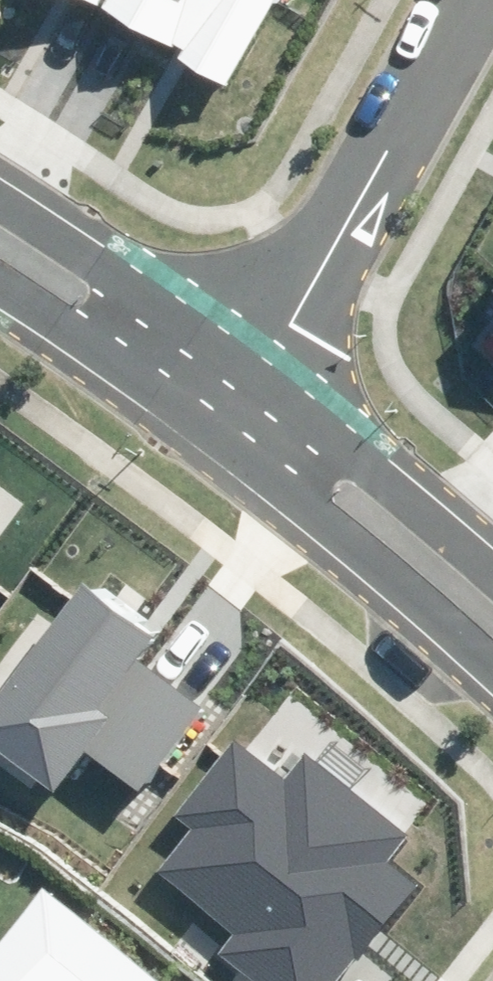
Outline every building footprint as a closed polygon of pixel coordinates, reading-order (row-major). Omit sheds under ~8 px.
[(238,73),(279,0),(106,0),(238,73)] [(139,795),(204,712),(137,659),(154,637),(86,584),(0,692),(0,765),(32,790),(40,780),(54,792),(85,753),(139,795)] [(254,980),(338,980),(416,885),(386,861),(406,837),(306,756),(287,779),(237,739),(176,815),(193,829),(158,873),(233,933),(218,952),(254,980)] [(44,889),(0,944),(0,980),(157,980),(44,889)]
